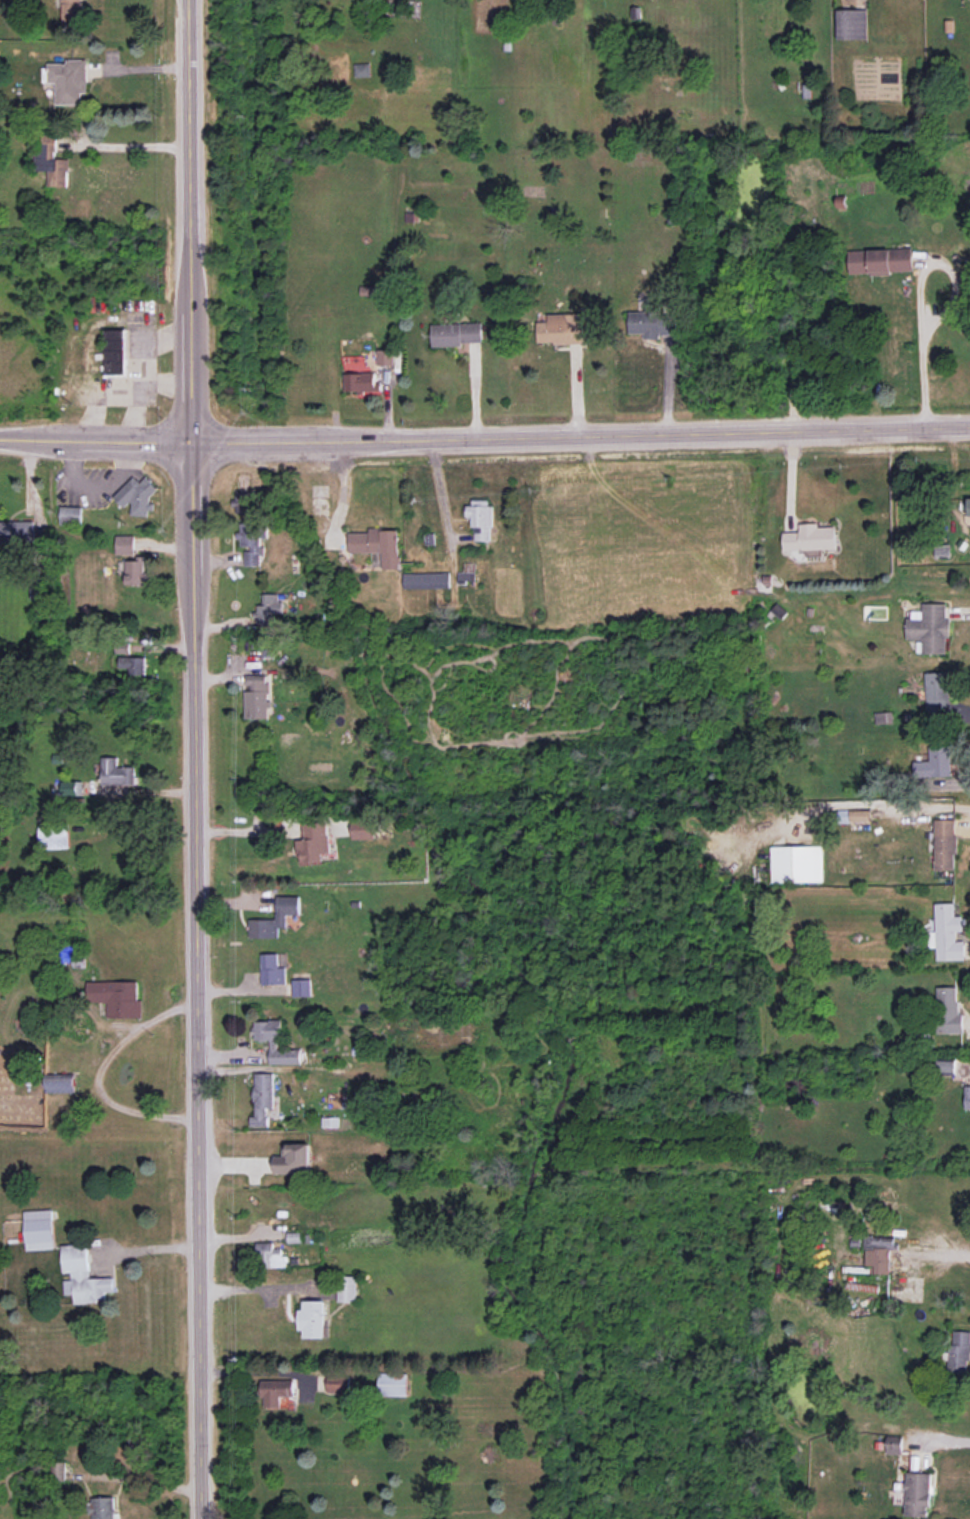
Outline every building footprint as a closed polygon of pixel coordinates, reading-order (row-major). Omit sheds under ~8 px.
[(61,21),(82,21),(82,0),(61,0),(61,21)] [(867,10),(837,10),(837,40),(867,39),(867,10)] [(87,59),(66,60),(66,64),(42,64),(42,82),(55,82),(56,104),(82,104),(81,93),(87,93),(87,59)] [(355,77),(371,76),(370,63),(355,64),(355,77)] [(47,186),(68,187),(69,159),(56,159),(56,135),(36,134),(35,171),(48,171),(47,186)] [(913,271),(912,248),(848,251),(849,274),(913,271)] [(629,333),(644,334),(644,339),(659,339),(659,335),(677,335),(677,314),(660,314),(660,298),(645,298),(644,312),(629,312),(629,333)] [(547,314),(548,322),(537,322),(538,344),(584,343),(583,313),(547,314)] [(432,345),(483,344),(482,323),(432,324),(432,345)] [(125,329),(105,329),(106,375),(127,375),(125,329)] [(394,365),(394,349),(377,349),(377,365),(394,365)] [(345,373),(345,394),(382,393),(381,383),(376,383),(376,373),(345,373)] [(130,515),(150,517),(152,501),(153,501),(155,482),(143,481),(143,479),(123,477),(120,504),(131,505),(130,515)] [(235,513),(255,513),(256,493),(236,493),(235,513)] [(473,541),(491,541),(492,500),(468,499),(468,517),(473,517),(473,541)] [(60,524),(81,525),(82,507),(60,506),(60,524)] [(34,521),(2,522),(3,545),(34,543),(34,521)] [(245,566),(260,566),(260,556),(264,556),(264,547),(260,547),(260,523),(239,523),(239,539),(240,539),(240,547),(249,547),(249,551),(245,551),(245,566)] [(783,533),(783,550),(836,549),(835,527),(819,527),(818,523),(799,524),(799,532),(783,533)] [(348,532),(349,553),(381,552),(382,569),(399,569),(398,529),(368,529),(368,532),(348,532)] [(116,555),(134,555),(134,536),(116,536),(116,555)] [(126,585),(145,585),(145,558),(126,559),(126,585)] [(403,573),(404,589),(450,588),(449,572),(403,573)] [(272,624),(272,613),(283,613),(283,602),(278,602),(278,594),(262,594),(262,605),(256,605),(256,624),(272,624)] [(948,654),(948,619),(946,619),(946,604),(922,603),(922,611),(908,611),(907,640),(919,640),(919,653),(948,654)] [(927,716),(949,715),(947,672),(925,673),(927,716)] [(244,719),(268,718),(267,708),(269,708),(268,675),(246,675),(246,688),(244,688),(244,719)] [(951,776),(950,746),(929,747),(930,761),(914,761),(914,777),(951,776)] [(101,785),(136,785),(136,767),(117,767),(117,757),(101,757),(101,785)] [(83,795),(82,781),(55,782),(56,796),(83,795)] [(849,810),(837,810),(838,823),(849,823),(849,810)] [(850,811),(850,822),(870,821),(870,810),(850,811)] [(375,819),(352,820),(352,839),(375,838),(375,819)] [(955,819),(934,820),(935,870),(956,870),(955,819)] [(303,823),(303,840),(297,840),(298,862),(322,861),(322,853),(329,853),(328,822),(303,823)] [(40,849),(69,847),(68,826),(39,827),(40,849)] [(772,882),(824,882),(823,846),(771,847),(772,882)] [(300,915),(300,896),(276,896),(276,919),(249,919),(249,938),(278,938),(278,928),(286,928),(286,915),(300,915)] [(964,960),(964,941),(956,941),(955,931),(962,931),(961,916),(955,916),(954,903),(935,903),(937,960),(964,960)] [(278,953),(261,954),(262,985),(286,984),(285,967),(278,967),(278,953)] [(311,996),(311,979),(292,980),(293,997),(311,996)] [(142,1018),(142,1000),(136,1000),(136,982),(87,981),(87,1001),(108,1001),(107,1017),(142,1018)] [(936,987),(937,1033),(963,1033),(963,1013),(958,1013),(957,987),(936,987)] [(269,1040),(269,1064),(300,1064),(300,1049),(277,1049),(277,1041),(282,1041),(282,1021),(253,1021),(253,1040),(269,1040)] [(956,1074),(956,1061),(938,1060),(937,1074),(956,1074)] [(267,1126),(267,1108),(273,1108),(273,1073),(254,1073),(253,1116),(249,1116),(249,1126),(267,1126)] [(74,1077),(45,1078),(46,1090),(75,1089),(74,1077)] [(310,1143),(282,1144),(283,1156),(274,1156),(274,1174),(311,1173),(310,1143)] [(54,1249),(53,1210),(24,1211),(25,1250),(54,1249)] [(870,1274),(889,1274),(890,1249),(894,1249),(895,1237),(866,1236),(865,1265),(870,1265),(870,1274)] [(273,1242),(258,1243),(258,1267),(285,1267),(284,1248),(274,1248),(273,1242)] [(62,1245),(63,1272),(71,1272),(71,1280),(64,1280),(65,1295),(74,1294),(74,1303),(105,1302),(105,1292),(114,1291),(113,1277),(89,1279),(87,1244),(62,1245)] [(355,1302),(356,1277),(338,1276),(338,1302),(355,1302)] [(325,1338),(324,1301),(303,1301),(303,1309),(298,1309),(299,1330),(303,1330),(304,1338),(325,1338)] [(954,1331),(954,1344),(947,1344),(947,1373),(969,1373),(969,1331),(954,1331)] [(407,1396),(407,1373),(379,1373),(379,1396),(407,1396)] [(327,1377),(326,1393),(351,1393),(352,1377),(327,1377)] [(293,1380),(262,1380),(262,1408),(280,1407),(280,1396),(294,1395),(293,1380)] [(887,1454),(902,1454),(903,1436),(887,1436),(887,1454)] [(66,1480),(66,1462),(52,1462),(52,1480),(66,1480)] [(905,1516),(930,1517),(931,1473),(907,1472),(905,1516)] [(894,1505),(904,1505),(905,1482),(895,1482),(894,1505)] [(92,1497),(92,1518),(114,1518),(114,1497),(92,1497)]
